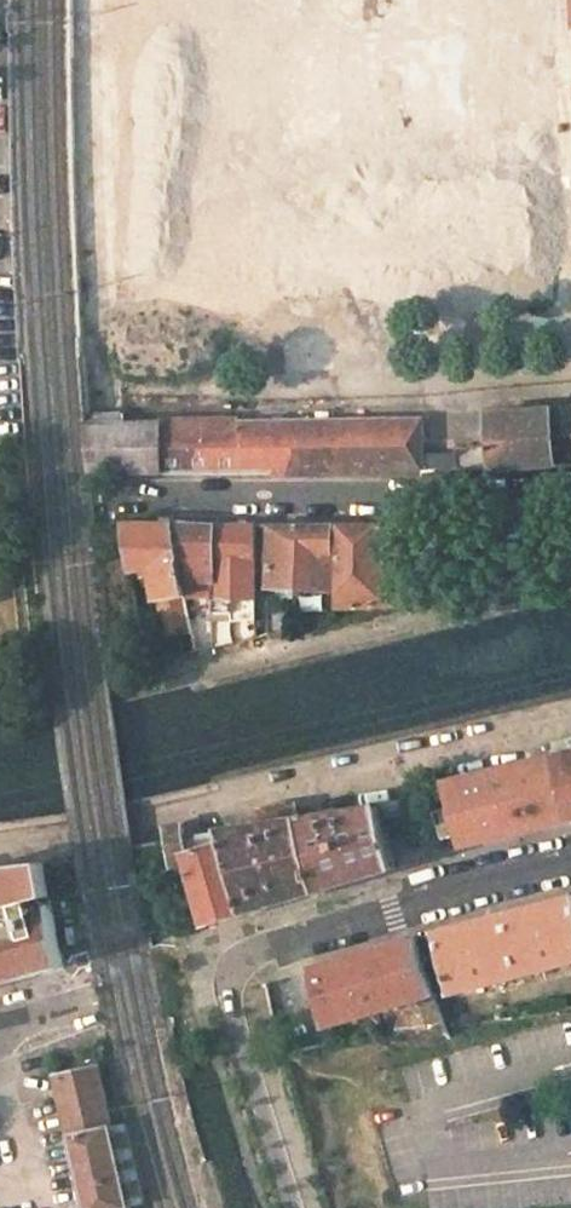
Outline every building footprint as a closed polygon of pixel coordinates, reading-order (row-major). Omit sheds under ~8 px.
[(115,361),(81,363),(85,425),(118,425),(115,361)] [(488,448),(455,450),(455,460),(420,462),(418,426),(118,425),(85,425),(86,445),(88,472),(312,475),(432,473),(526,467),(570,463),(570,410),(486,418),(488,448)] [(119,522),(126,567),(146,564),(151,598),(155,598),(185,594),(187,594),(173,523),(119,522)] [(214,525),(173,523),(187,594),(215,591),(214,525)] [(224,599),(235,599),(235,627),(257,627),(259,526),(234,525),(214,525),(215,591),(215,604),(224,604),(224,599)] [(394,525),(341,526),(339,609),(397,602),(394,525)] [(272,526),(271,590),(332,590),(335,526),(297,526),(272,526)] [(155,598),(161,632),(192,625),(185,594),(155,598)] [(556,757),(570,821),(570,739),(552,743),(556,757)] [(448,770),(451,790),(465,847),(519,834),(570,822),(570,821),(556,757),(498,770),(495,758),(448,770)] [(382,804),(385,818),(409,812),(406,800),(382,804)] [(192,863),(205,920),(206,925),(212,923),(241,914),(289,900),(321,891),(303,820),(299,804),(264,811),(267,825),(187,840),(185,831),(167,836),(171,850),(173,868),(192,863)] [(382,804),(303,820),(321,891),(358,879),(396,867),(385,818),(382,804)] [(0,870),(0,989),(20,983),(64,972),(54,916),(35,922),(32,905),(52,900),(46,865),(0,870)] [(450,994),(570,964),(570,898),(448,930),(450,994)] [(52,900),(32,905),(35,922),(54,916),(52,900)] [(375,948),(357,953),(313,968),(325,1027),(365,1016),(370,1034),(390,1029),(391,1031),(443,1024),(426,986),(423,976),(413,937),(375,948)] [(57,1076),(88,1207),(132,1207),(98,1067),(57,1076)]
